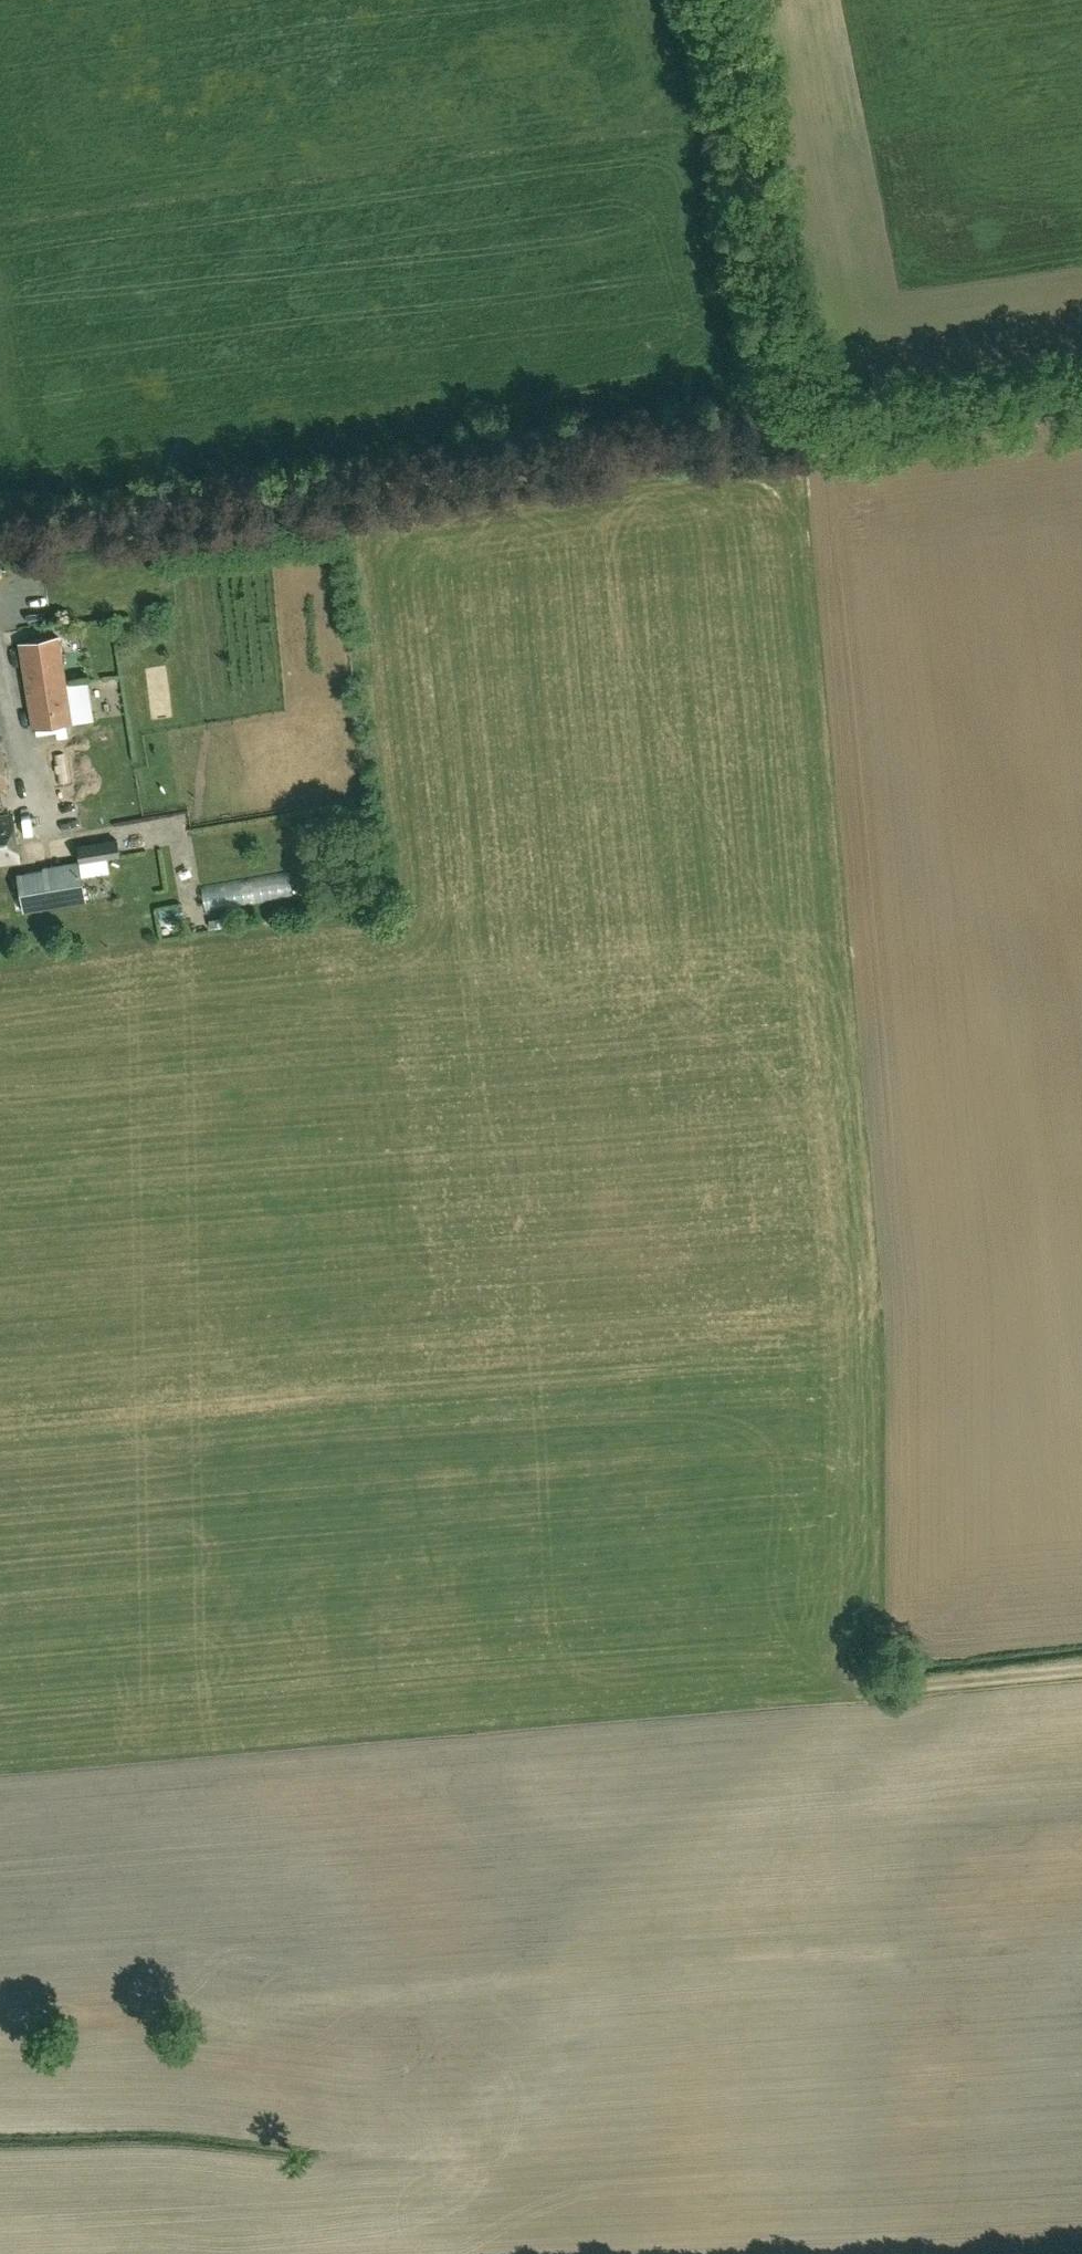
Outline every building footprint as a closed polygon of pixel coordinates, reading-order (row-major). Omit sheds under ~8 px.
[(35,730),(76,723),(94,720),(88,679),(69,681),(62,636),(22,643),(35,730)] [(9,789),(0,726),(0,791),(9,789)] [(0,815),(0,867),(24,863),(16,813),(0,815)] [(22,876),(28,911),(86,902),(82,876),(108,871),(107,858),(120,855),(119,842),(82,848),(84,863),(45,870),(45,872),(22,876)] [(61,849),(64,865),(83,862),(80,846),(61,849)] [(42,866),(57,865),(55,851),(41,853),(42,866)]
